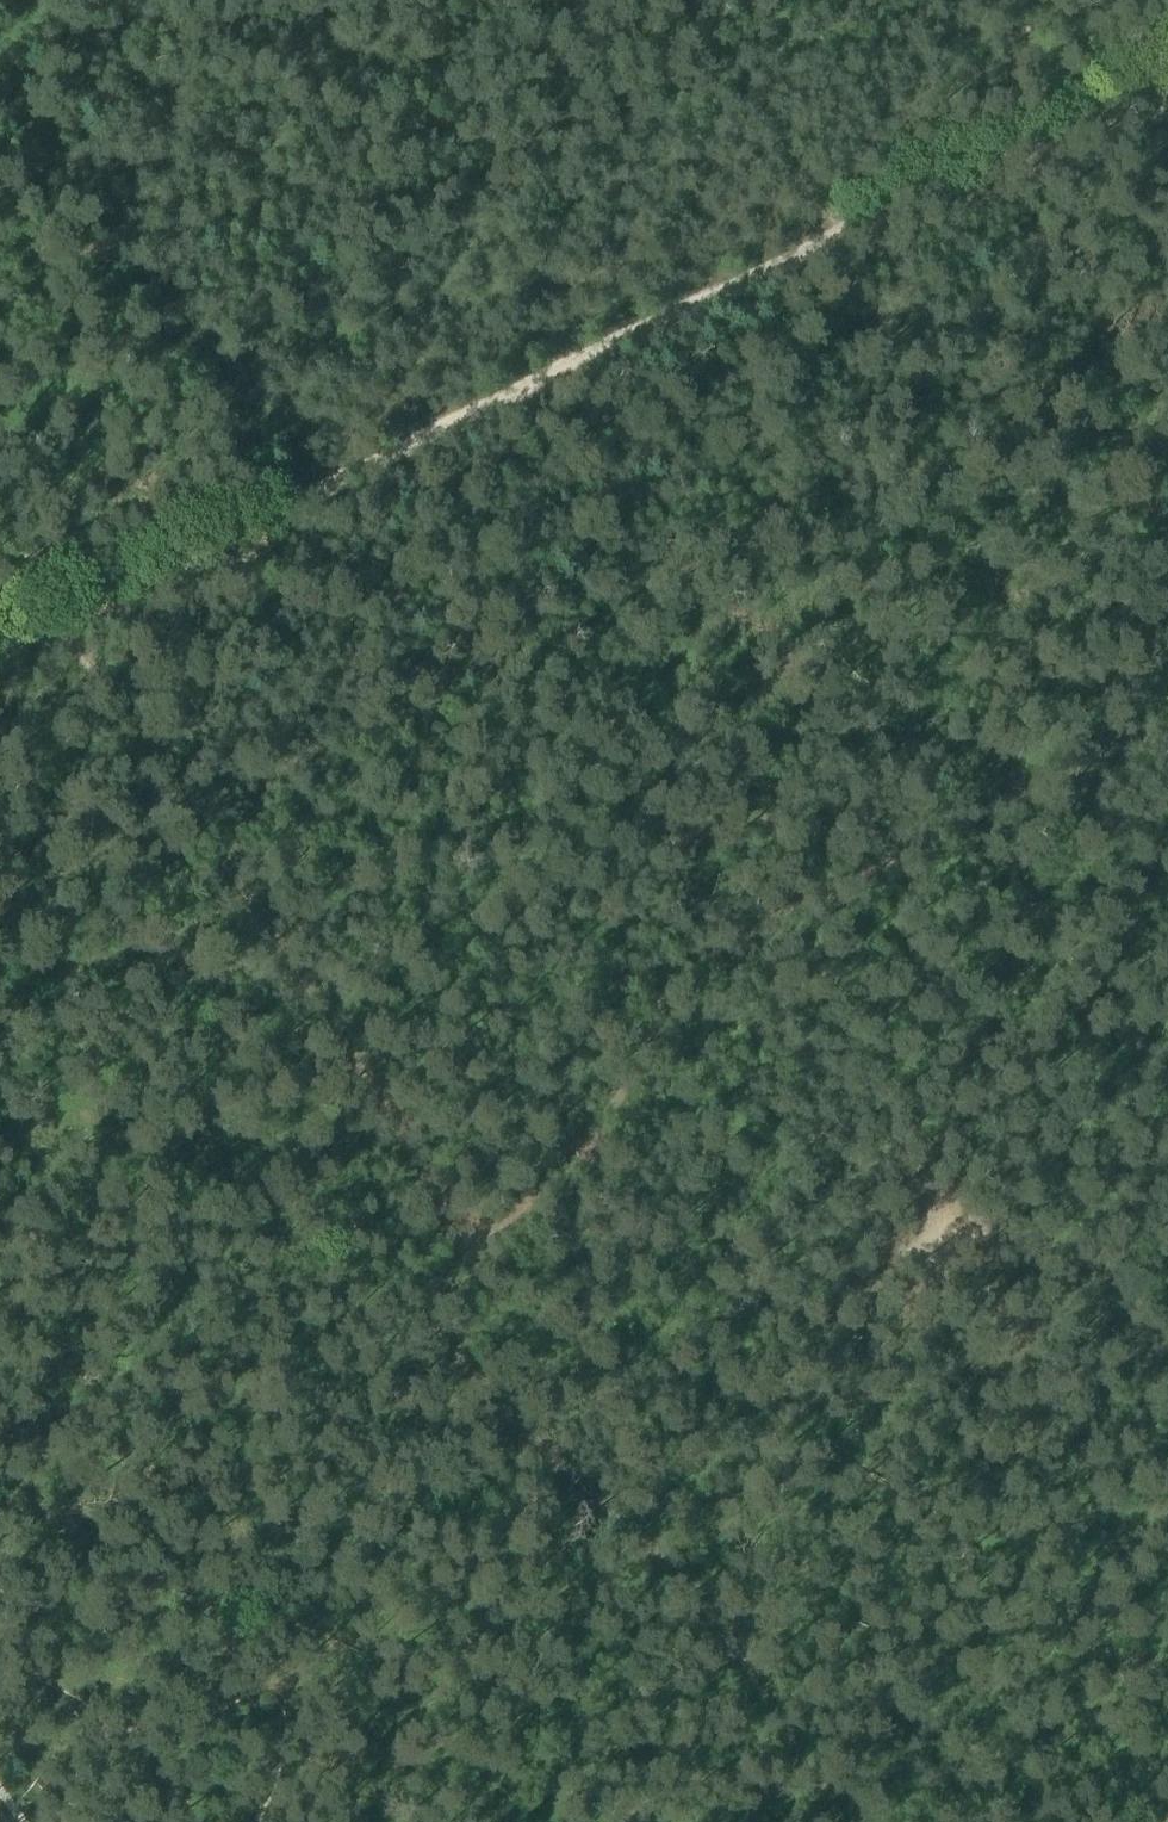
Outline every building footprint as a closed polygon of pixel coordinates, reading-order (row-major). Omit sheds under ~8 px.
[(332,455),(319,464),(329,478),(342,469),(332,455)]
